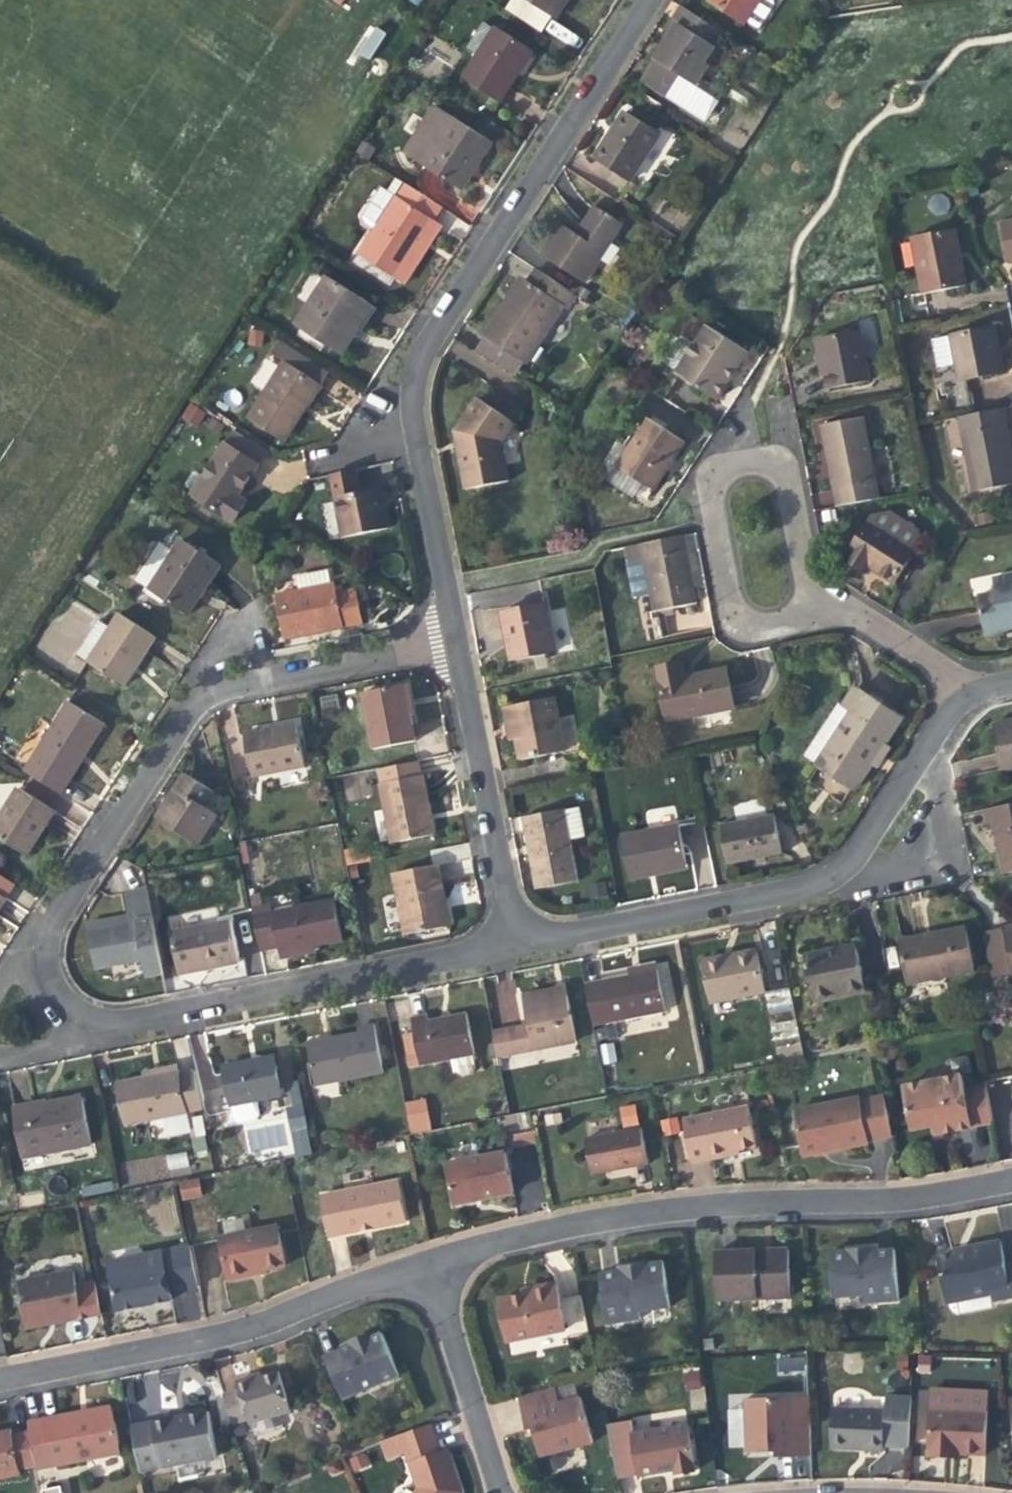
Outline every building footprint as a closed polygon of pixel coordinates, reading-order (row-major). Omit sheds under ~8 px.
[(548,14),(557,0),(526,0),(548,14)] [(567,0),(557,0),(548,14),(554,19),(567,0)] [(760,0),(709,0),(708,2),(743,25),(746,21),(760,0)] [(746,21),(760,30),(776,6),(775,0),(760,0),(746,21)] [(724,36),(682,8),(673,22),(678,25),(665,44),(654,61),(696,88),(709,68),(705,65),(715,49),(724,36)] [(464,47),(476,54),(493,28),(481,21),(464,47)] [(665,39),(663,43),(665,44),(678,25),(673,22),(666,33),(663,38),(665,39)] [(354,53),(370,61),(385,31),(369,23),(354,53)] [(495,26),(493,28),(476,54),(461,78),(500,102),(516,77),(533,50),(495,26)] [(715,49),(705,65),(709,68),(719,52),(715,49)] [(696,88),(654,61),(640,82),(704,124),(718,103),(696,88)] [(406,154),(454,186),(472,159),(479,163),(483,158),(492,143),(436,107),(406,154)] [(610,133),(593,160),(629,183),(661,135),(624,111),(610,133)] [(461,190),(479,163),(472,159),(454,186),(461,190)] [(403,183),(395,196),(374,227),(357,254),(395,279),(433,221),(442,208),(403,183)] [(363,220),(374,227),(395,196),(380,186),(362,214),(363,220)] [(581,226),(576,234),(561,225),(540,256),(584,284),(622,225),(594,206),(581,226)] [(999,223),(1007,266),(1011,265),(1011,220),(999,223)] [(441,227),(433,221),(395,279),(404,284),(429,246),(441,227)] [(921,296),(965,287),(960,260),(954,230),(910,239),(921,296)] [(576,297),(533,269),(514,299),(503,315),(497,312),(482,336),(527,365),(564,307),(568,309),(576,297)] [(354,336),(359,328),(352,324),(366,303),(326,277),(294,326),(341,357),(354,336)] [(694,346),(677,372),(675,375),(717,402),(729,383),(724,380),(726,376),(729,372),(734,375),(748,354),(706,327),(694,346)] [(994,329),(950,337),(955,364),(958,381),(996,374),(992,353),(999,352),(998,347),(994,329)] [(828,375),(831,390),(869,383),(859,332),(815,341),(820,368),(822,376),(828,375)] [(527,365),(482,336),(473,350),(518,379),(527,365)] [(938,367),(955,364),(950,337),(933,341),(938,367)] [(677,372),(694,346),(683,339),(677,340),(664,359),(666,365),(677,372)] [(246,419),(278,439),(296,410),(303,414),(310,403),(329,374),(279,341),(270,355),(282,363),(246,419)] [(1003,373),(999,352),(992,353),(996,374),(1003,373)] [(455,443),(464,490),(508,481),(501,444),(514,425),(477,399),(454,433),(457,432),(458,439),(459,443),(455,443)] [(284,443),(303,414),(296,410),(278,439),(284,443)] [(959,418),(973,493),(1011,486),(1011,464),(1008,444),(1002,410),(959,418)] [(819,426),(827,467),(834,466),(842,507),(878,500),(862,418),(819,426)] [(617,468),(647,487),(653,492),(672,463),(685,443),(648,420),(617,468)] [(266,452),(234,432),(192,496),(233,523),(246,502),(237,497),(251,476),(266,452)] [(835,509),(842,507),(834,466),(827,467),(830,480),(835,509)] [(647,487),(617,468),(607,482),(637,502),(647,487)] [(354,471),(330,476),(343,539),(390,530),(386,510),(383,511),(381,502),(378,487),(359,491),(354,471)] [(870,521),(913,549),(921,538),(919,531),(889,512),(874,515),(870,521)] [(915,551),(913,549),(870,521),(844,560),(864,573),(867,568),(876,574),(893,585),(915,551)] [(684,538),(624,549),(627,563),(642,560),(652,613),(662,611),(697,605),(690,570),(684,538)] [(204,592),(221,566),(182,541),(149,590),(188,616),(204,592)] [(296,577),(299,592),(331,586),(328,571),(296,577)] [(1001,626),(1011,624),(1011,576),(992,580),(994,593),(1001,626)] [(324,631),(362,624),(355,588),(335,592),(334,585),(331,586),(299,592),(276,596),(284,639),(324,631)] [(1002,634),(1001,626),(994,593),(977,597),(985,638),(1002,634)] [(510,662),(555,653),(545,603),(500,611),(504,632),(508,632),(509,637),(510,642),(506,642),(510,662)] [(668,647),(662,611),(652,613),(658,648),(668,647)] [(119,614),(110,628),(98,646),(87,663),(123,687),(135,670),(131,667),(134,662),(152,635),(119,614)] [(87,638),(98,646),(110,628),(98,620),(87,638)] [(1001,626),(1002,634),(1002,635),(1011,633),(1011,624),(1001,626)] [(666,722),(733,709),(725,670),(697,675),(698,680),(692,681),(685,682),(682,663),(656,668),(666,722)] [(373,750),(414,742),(408,711),(403,686),(362,694),(373,750)] [(871,766),(884,745),(901,719),(853,688),(842,707),(850,712),(816,766),(855,791),(871,766)] [(503,708),(507,729),(513,728),(515,740),(519,761),(564,753),(554,699),(503,708)] [(23,771),(54,791),(82,747),(88,751),(105,726),(68,702),(23,771)] [(816,766),(850,712),(842,707),(837,704),(803,757),(816,766)] [(996,730),(1011,727),(1011,720),(994,723),(996,730)] [(251,777),(304,767),(296,726),(269,731),(243,736),(251,777)] [(996,730),(1004,771),(1011,770),(1011,727),(996,730)] [(509,741),(515,740),(513,728),(507,729),(508,735),(509,741)] [(884,745),(871,766),(878,771),(885,760),(892,750),(884,745)] [(84,758),(88,751),(82,747),(54,791),(60,795),(84,758)] [(197,845),(216,816),(205,808),(214,794),(184,775),(169,798),(155,819),(197,845)] [(391,844),(434,836),(428,805),(422,776),(379,784),(391,844)] [(19,852),(25,842),(32,847),(44,828),(55,812),(18,788),(0,816),(0,840),(19,852)] [(983,810),(986,826),(993,825),(996,843),(1003,874),(1011,873),(1011,805),(983,810)] [(536,890),(576,883),(562,811),(523,819),(529,851),(536,890)] [(757,858),(781,854),(774,817),(720,827),(727,864),(757,858)] [(662,874),(686,869),(678,826),(620,837),(629,881),(662,874)] [(26,856),(32,847),(25,842),(19,852),(26,856)] [(405,936),(449,927),(442,893),(437,866),(393,874),(405,936)] [(6,898),(14,885),(0,876),(0,894),(6,898)] [(126,894),(130,916),(131,923),(152,919),(146,890),(126,894)] [(271,914),(277,948),(278,952),(314,946),(322,944),(341,941),(334,902),(271,914)] [(259,952),(277,948),(271,914),(270,906),(251,910),(259,952)] [(86,924),(87,931),(131,923),(130,916),(86,924)] [(152,919),(131,923),(87,931),(95,971),(124,965),(144,961),(159,959),(152,919)] [(212,969),(239,964),(231,921),(170,933),(179,976),(212,969)] [(1000,927),(1010,976),(1011,976),(1011,925),(1000,927)] [(935,933),(916,936),(917,942),(966,932),(965,927),(935,933)] [(991,980),(1010,976),(1000,927),(981,931),(991,980)] [(974,973),(966,932),(917,942),(916,936),(898,940),(907,986),(974,973)] [(727,948),(728,955),(756,950),(754,943),(737,947),(727,948)] [(856,945),(836,949),(837,954),(830,956),(804,961),(813,1004),(865,994),(856,945)] [(316,954),(314,946),(278,952),(280,961),(316,954)] [(728,955),(703,960),(711,1003),(764,993),(756,950),(728,955)] [(162,973),(159,959),(144,961),(147,976),(162,973)] [(584,984),(593,1027),(621,1022),(664,1013),(656,970),(622,977),(584,984)] [(496,982),(501,1022),(520,1019),(515,980),(496,982)] [(565,988),(555,990),(556,997),(567,994),(565,988)] [(791,989),(766,991),(771,1041),(795,1039),(791,989)] [(556,997),(555,990),(544,992),(522,996),(528,1025),(491,1032),(496,1059),(576,1043),(567,994),(556,997)] [(474,1056),(465,1013),(442,1017),(427,1020),(426,1015),(410,1018),(420,1066),(474,1056)] [(621,1022),(593,1027),(594,1034),(622,1029),(621,1022)] [(373,1026),(357,1029),(358,1034),(342,1037),(307,1043),(315,1087),(383,1074),(373,1026)] [(273,1057),(255,1060),(256,1066),(275,1062),(273,1057)] [(281,1096),(275,1062),(256,1066),(255,1060),(247,1062),(223,1067),(230,1106),(281,1096)] [(141,1071),(142,1078),(179,1071),(177,1064),(152,1069),(141,1071)] [(125,1127),(127,1127),(158,1120),(201,1112),(193,1070),(179,1073),(179,1071),(142,1078),(116,1083),(125,1127)] [(992,1123),(984,1087),(964,1091),(961,1076),(902,1088),(910,1130),(932,1126),(942,1124),(944,1133),(992,1123)] [(11,1107),(20,1152),(48,1147),(49,1154),(91,1146),(81,1096),(55,1101),(56,1105),(52,1106),(46,1107),(44,1100),(11,1107)] [(408,1133),(430,1131),(426,1098),(405,1100),(408,1133)] [(861,1098),(796,1111),(805,1156),(826,1152),(825,1149),(841,1145),(842,1149),(870,1143),(861,1098)] [(684,1120),(693,1163),(720,1158),(729,1156),(728,1151),(757,1145),(749,1107),(684,1120)] [(200,1115),(190,1117),(197,1154),(207,1152),(200,1115)] [(662,1136),(680,1133),(677,1116),(660,1119),(662,1136)] [(158,1120),(127,1127),(130,1140),(161,1134),(158,1120)] [(942,1124),(932,1126),(934,1135),(939,1133),(944,1133),(942,1124)] [(641,1129),(585,1140),(592,1175),(622,1169),(648,1164),(641,1129)] [(22,1159),(49,1154),(48,1147),(20,1152),(22,1159)] [(187,1153),(166,1155),(167,1170),(188,1167),(187,1153)] [(512,1193),(504,1154),(445,1165),(452,1205),(484,1199),(512,1193)] [(182,1201),(202,1196),(198,1177),(177,1182),(182,1201)] [(406,1221),(398,1181),(320,1196),(328,1237),(364,1230),(406,1221)] [(284,1266),(277,1227),(219,1238),(227,1280),(250,1276),(249,1273),(260,1271),(284,1266)] [(956,1256),(939,1259),(947,1300),(991,1291),(993,1300),(1011,1297),(1011,1263),(1003,1265),(999,1243),(967,1249),(968,1254),(956,1256)] [(156,1252),(129,1257),(130,1266),(109,1270),(109,1271),(117,1310),(142,1305),(140,1299),(149,1297),(151,1303),(171,1299),(169,1292),(196,1286),(188,1245),(161,1251),(163,1260),(158,1261),(156,1252)] [(847,1261),(846,1252),(843,1252),(843,1249),(828,1250),(832,1295),(862,1293),(863,1300),(896,1297),(892,1249),(858,1251),(858,1260),(847,1261)] [(858,1260),(858,1251),(852,1252),(846,1252),(847,1261),(858,1260)] [(714,1254),(716,1301),(788,1299),(786,1252),(753,1253),(714,1254)] [(109,1270),(130,1266),(129,1257),(107,1261),(109,1270)] [(645,1269),(642,1269),(643,1277),(631,1279),(630,1271),(595,1277),(604,1327),(638,1321),(637,1313),(667,1308),(659,1262),(644,1265),(645,1269)] [(643,1277),(642,1269),(636,1270),(630,1271),(631,1279),(643,1277)] [(72,1272),(15,1284),(24,1325),(53,1318),(64,1316),(65,1321),(100,1314),(94,1282),(75,1286),(72,1272)] [(508,1341),(565,1329),(558,1298),(555,1283),(535,1287),(536,1293),(523,1296),(499,1301),(508,1341)] [(522,1290),(523,1296),(536,1293),(535,1287),(529,1288),(522,1290)] [(580,1294),(558,1298),(565,1329),(566,1337),(588,1332),(580,1294)] [(380,1332),(359,1340),(362,1347),(351,1351),(349,1345),(322,1356),(339,1397),(397,1374),(380,1332)] [(354,1343),(349,1345),(351,1351),(362,1347),(359,1340),(354,1343)] [(779,1369),(803,1369),(803,1356),(779,1355),(779,1369)] [(917,1370),(927,1371),(927,1358),(918,1358),(917,1370)] [(237,1390),(246,1417),(247,1422),(289,1409),(277,1372),(260,1377),(250,1380),(249,1377),(234,1381),(237,1390)] [(556,1404),(552,1389),(514,1399),(520,1423),(523,1433),(530,1432),(537,1457),(587,1444),(575,1399),(556,1404)] [(246,1417),(237,1390),(223,1395),(231,1422),(246,1417)] [(931,1390),(930,1409),(987,1411),(988,1393),(931,1390)] [(810,1455),(808,1415),(792,1415),(792,1395),(745,1397),(747,1449),(773,1449),(773,1456),(783,1456),(810,1455)] [(885,1396),(884,1410),(882,1445),(907,1446),(909,1398),(885,1396)] [(88,1412),(77,1415),(78,1419),(111,1412),(110,1408),(88,1412)] [(882,1450),(882,1445),(884,1410),(831,1408),(829,1448),(856,1449),(882,1450)] [(928,1457),(946,1458),(946,1453),(959,1454),(985,1455),(987,1411),(930,1409),(928,1457)] [(130,1426),(139,1471),(215,1456),(206,1411),(172,1418),(130,1426)] [(28,1424),(29,1433),(36,1467),(37,1469),(119,1452),(111,1412),(78,1419),(77,1415),(28,1424)] [(641,1473),(633,1433),(630,1420),(606,1425),(617,1477),(641,1473)] [(687,1422),(633,1433),(641,1473),(663,1468),(676,1465),(677,1472),(696,1468),(687,1422)] [(411,1461),(438,1452),(429,1425),(401,1435),(411,1461)] [(19,1471),(13,1437),(12,1432),(0,1434),(0,1480),(20,1476),(19,1471)] [(13,1437),(19,1471),(36,1467),(29,1433),(13,1437)] [(411,1461),(420,1489),(418,1492),(461,1492),(446,1449),(438,1452),(411,1461)] [(366,1452),(348,1458),(354,1473),(371,1466),(366,1452)] [(40,1489),(41,1492),(62,1492),(61,1485),(40,1489)]
